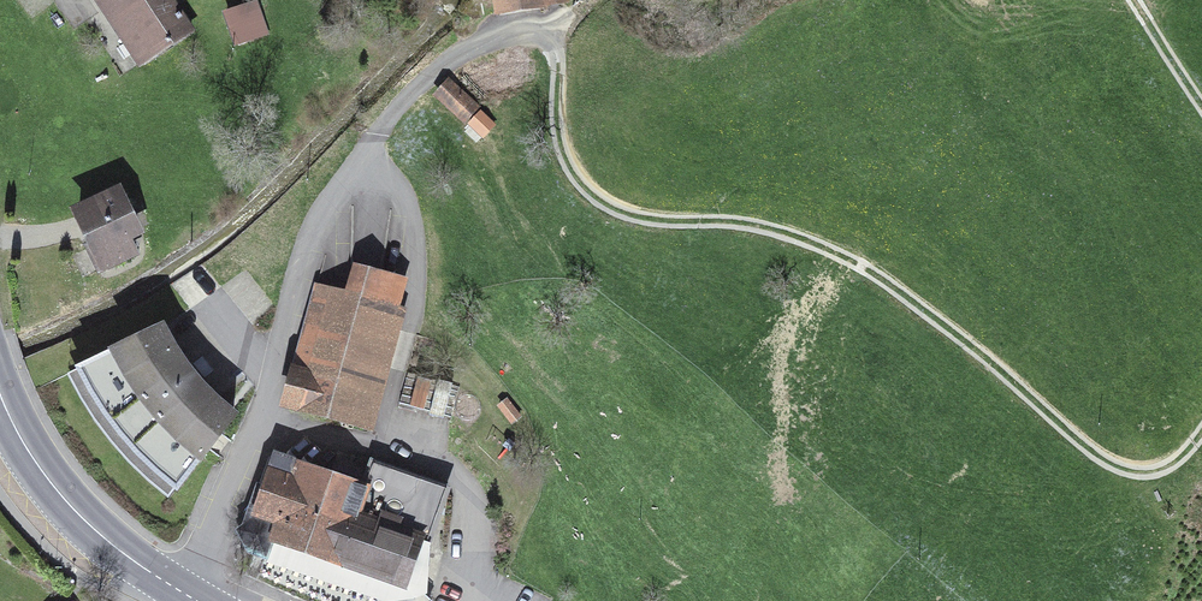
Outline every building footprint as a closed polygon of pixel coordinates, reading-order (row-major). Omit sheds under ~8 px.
[(135,48),(186,13),(178,0),(102,0),(135,48)] [(223,10),(233,44),(270,33),(260,0),(255,0),(223,10)] [(480,106),(448,77),(433,94),(464,123),(480,106)] [(124,198),(77,217),(102,279),(149,260),(124,198)] [(396,282),(364,272),(356,298),(324,288),(288,407),(352,427),(396,282)] [(174,349),(166,328),(78,368),(94,405),(121,440),(152,473),(176,492),(232,415),(209,395),(192,373),(174,349)] [(408,374),(399,407),(451,420),(460,387),(408,374)] [(267,557),(275,538),(406,590),(446,490),(374,462),(363,491),(276,457),(240,547),(267,557)] [(57,589),(47,600),(70,600),(57,589)]
